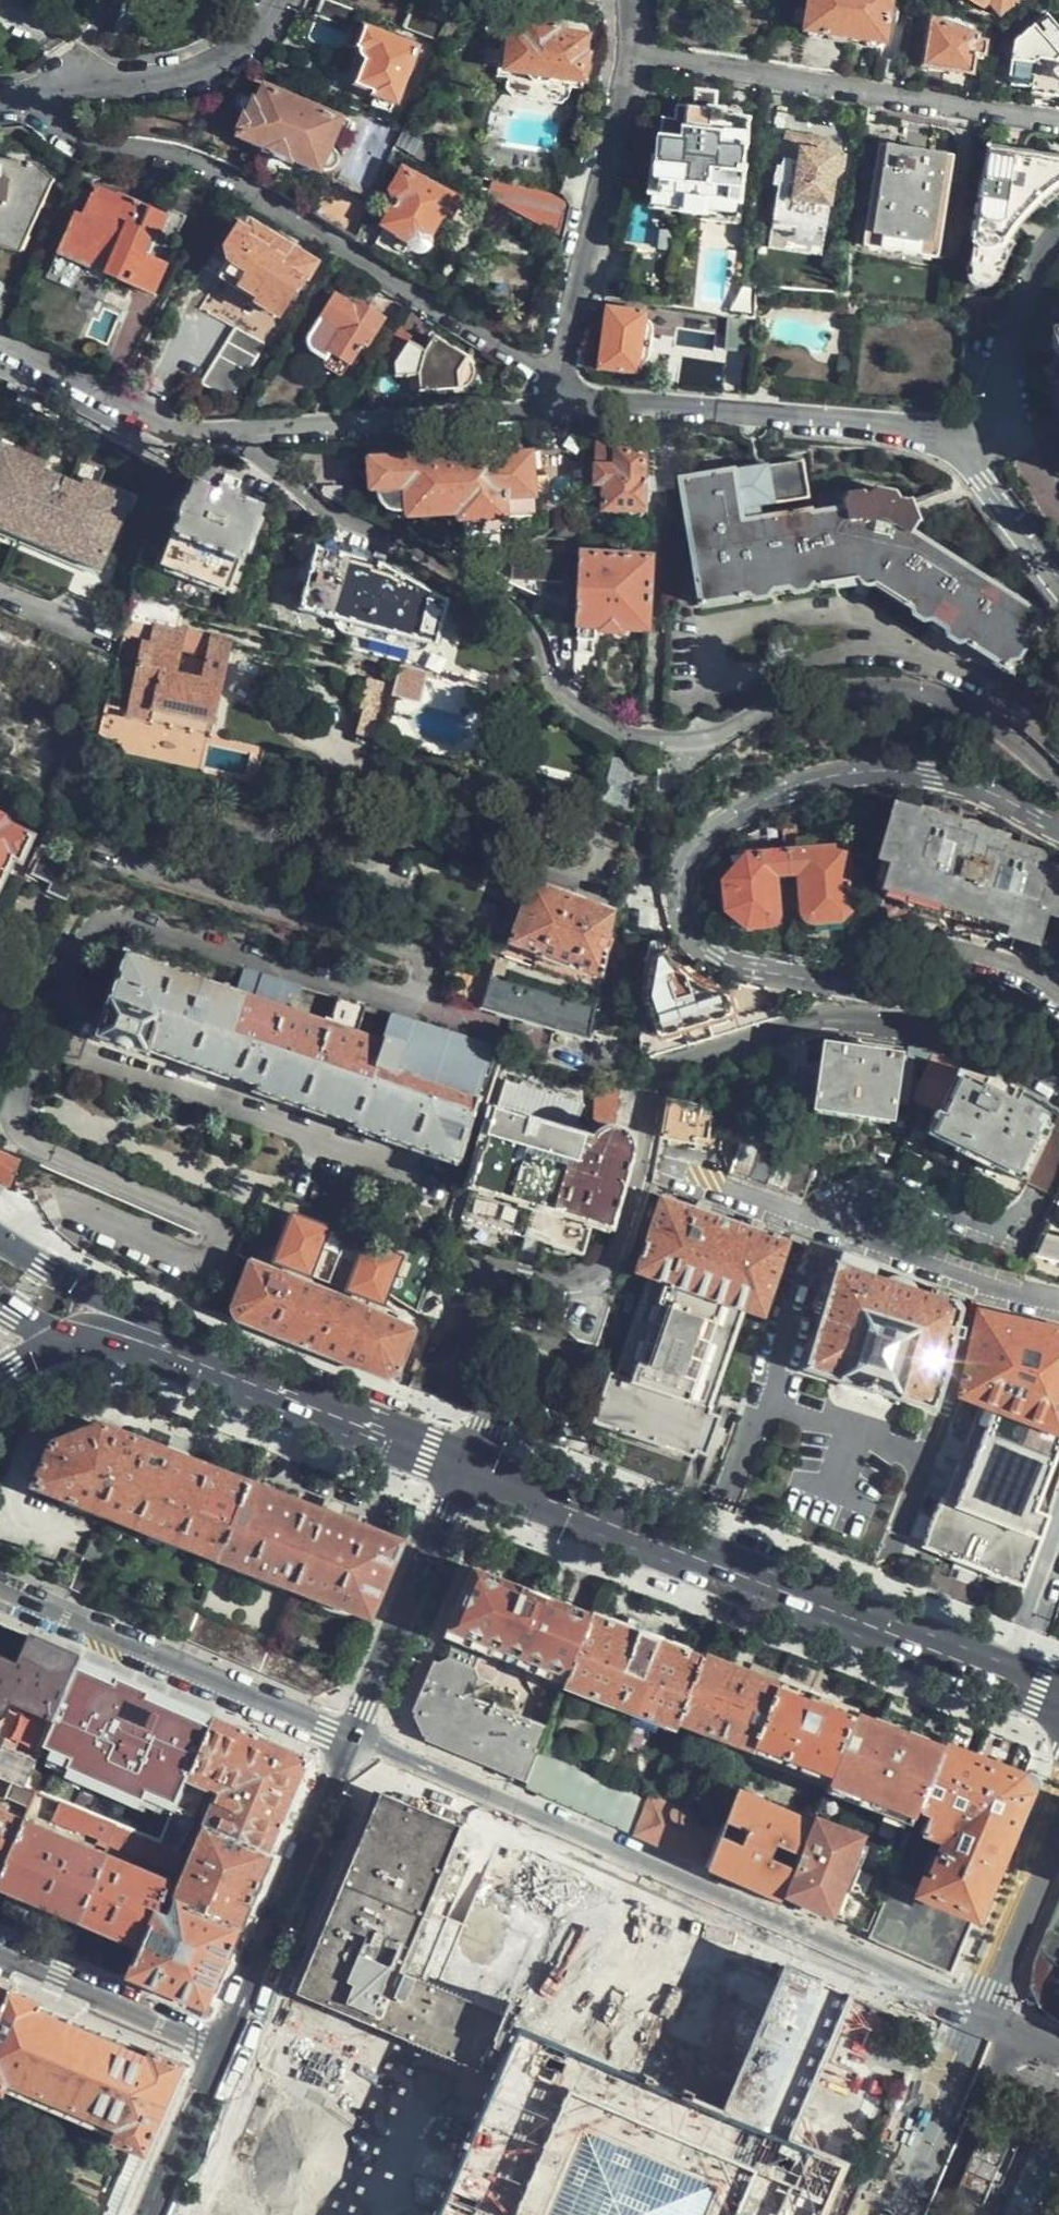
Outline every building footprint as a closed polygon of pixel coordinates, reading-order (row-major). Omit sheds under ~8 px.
[(187,8),(207,11),(209,0),(189,0),(187,8)] [(330,0),(323,0),(318,17),(350,30),(354,28),(360,12),(330,0)] [(892,0),(808,0),(804,31),(808,33),(810,38),(821,39),(825,35),(864,41),(867,47),(877,47),(881,43),(885,43),(892,0)] [(984,8),(988,4),(1000,16),(1016,2),(1016,0),(966,0),(984,8)] [(439,42),(446,20),(414,8),(405,29),(439,42)] [(583,55),(586,37),(556,33),(557,28),(531,24),(532,15),(504,12),(502,33),(510,34),(505,70),(525,72),(525,74),(531,83),(546,85),(553,78),(553,76),(582,80),(585,56),(583,55)] [(1045,16),(1015,42),(1009,81),(1034,86),(1036,82),(1058,86),(1058,32),(1045,16)] [(984,56),(986,43),(978,41),(978,36),(931,20),(925,67),(972,73),(976,55),(984,56)] [(400,103),(421,49),(364,27),(357,48),(368,53),(357,86),(373,92),(400,103)] [(510,34),(502,33),(496,78),(507,80),(505,90),(512,97),(559,103),(567,98),(568,88),(581,89),(582,80),(553,76),(553,78),(546,85),(531,83),(525,74),(525,72),(505,70),(510,34)] [(337,136),(343,120),(264,85),(257,103),(253,102),(246,120),(238,139),(265,151),(265,155),(269,156),(286,164),(291,166),(293,163),(321,175),(323,171),(329,174),(331,174),(338,169),(339,164),(339,155),(338,152),(332,148),(337,136)] [(737,206),(746,122),(733,120),(733,112),(714,110),(716,93),(697,90),(695,109),(680,108),(678,121),(665,121),(664,138),(661,139),(660,160),(656,162),(653,195),(684,199),(683,208),(705,211),(707,202),(737,206)] [(400,103),(373,92),(372,95),(375,97),(373,106),(391,113),(395,104),(399,105),(400,103)] [(246,120),(253,102),(245,99),(244,99),(243,99),(242,99),(241,100),(240,100),(240,101),(239,101),(235,110),(235,111),(235,112),(235,114),(236,114),(236,115),(237,116),(238,117),(246,120)] [(352,124),(343,120),(337,136),(345,140),(352,124)] [(842,171),(845,155),(826,152),(828,139),(789,133),(785,149),(774,225),(826,234),(835,177),(842,171)] [(1005,145),(1006,142),(989,140),(969,270),(972,282),(982,288),(994,285),(1000,279),(1018,243),(1012,239),(1023,224),(1036,208),(1043,202),(1046,206),(1058,194),(1058,153),(1005,145)] [(941,257),(956,153),(922,147),(881,141),(865,246),(941,257)] [(553,158),(485,149),(483,179),(549,195),(553,158)] [(286,164),(269,156),(263,170),(263,171),(263,172),(263,173),(264,174),(265,175),(274,180),(275,180),(276,180),(277,180),(277,179),(278,179),(279,179),(286,164)] [(23,253),(57,178),(39,163),(0,158),(0,246),(23,253)] [(356,244),(375,255),(388,231),(402,238),(402,241),(413,247),(428,242),(442,215),(451,219),(458,203),(403,173),(391,192),(397,199),(400,201),(386,227),(368,219),(356,244)] [(356,244),(368,219),(373,204),(375,201),(340,187),(328,183),(314,217),(356,244)] [(173,247),(187,219),(169,211),(165,218),(122,197),(120,200),(97,190),(84,221),(74,216),(50,272),(73,283),(90,280),(93,272),(152,297),(175,249),(173,247)] [(316,266),(252,229),(250,232),(239,226),(225,251),(234,256),(223,277),(259,297),(255,306),(279,319),(295,292),(299,294),(316,266)] [(223,277),(234,256),(225,251),(222,249),(206,278),(255,306),(259,297),(223,277)] [(371,343),(384,322),(384,320),(359,304),(354,309),(335,298),(308,341),(311,353),(326,361),(322,368),(323,372),(336,379),(343,378),(366,340),(371,343)] [(96,338),(111,342),(120,311),(105,307),(96,338)] [(650,357),(653,335),(642,333),(646,313),(605,309),(604,318),(599,371),(637,378),(640,357),(650,357)] [(756,348),(757,324),(729,319),(727,344),(756,348)] [(694,354),(706,335),(686,322),(674,341),(694,354)] [(231,400),(265,344),(237,327),(203,382),(204,382),(231,400)] [(413,338),(400,329),(381,359),(395,367),(408,345),(413,338)] [(427,350),(425,356),(423,359),(420,374),(420,375),(422,392),(459,392),(459,373),(467,359),(433,341),(427,350)] [(408,345),(395,367),(396,377),(420,375),(420,374),(423,359),(425,356),(408,345)] [(470,360),(467,359),(459,373),(459,392),(462,391),(463,391),(465,391),(467,390),(469,390),(471,388),(473,386),(475,385),(476,383),(477,381),(478,379),(478,376),(478,373),(478,370),(477,369),(476,366),(475,365),(473,363),(471,361),(470,360)] [(603,511),(647,514),(648,490),(648,481),(643,481),(644,452),(617,451),(616,444),(599,443),(597,445),(595,485),(604,486),(603,511)] [(134,496),(87,478),(83,487),(44,472),(48,462),(1,444),(0,446),(0,533),(104,574),(134,496)] [(536,498),(532,454),(504,455),(501,450),(464,452),(419,455),(366,459),(368,490),(376,492),(377,497),(381,505),(386,508),(404,512),(406,518),(457,517),(457,521),(459,522),(464,523),(465,533),(500,532),(500,520),(507,520),(506,501),(536,498)] [(945,554),(909,531),(917,520),(919,519),(915,510),(911,501),(903,500),(899,501),(895,491),(876,488),(867,496),(864,491),(848,494),(847,489),(808,495),(802,460),(778,464),(682,479),(688,521),(699,605),(739,599),(740,596),(816,585),(820,586),(859,580),(868,582),(880,586),(911,606),(913,611),(914,614),(919,618),(926,619),(930,617),(948,628),(947,631),(948,634),(958,641),(963,638),(969,642),(969,644),(1005,667),(1039,614),(999,588),(945,554)] [(261,508),(237,499),(238,493),(221,487),(218,491),(194,482),(171,534),(174,536),(161,567),(228,592),(261,508)] [(507,541),(499,581),(515,582),(532,596),(540,596),(541,582),(563,584),(564,554),(542,553),(543,540),(507,541)] [(449,600),(383,565),(372,562),(317,547),(301,609),(437,646),(449,600)] [(575,627),(643,630),(646,630),(650,556),(578,554),(575,627)] [(132,591),(125,620),(144,624),(124,717),(150,723),(153,711),(213,723),(231,642),(178,628),(183,605),(132,591)] [(430,671),(402,664),(395,684),(394,694),(422,701),(430,671)] [(395,684),(369,677),(358,734),(381,741),(395,684)] [(1028,957),(1040,910),(1052,912),(1058,883),(1058,874),(1038,867),(1039,859),(1038,857),(1035,855),(1001,845),(1001,841),(963,829),(962,826),(918,812),(917,815),(893,808),(881,856),(891,859),(875,925),(918,917),(921,908),(929,910),(938,913),(935,924),(949,937),(972,933),(974,923),(982,926),(991,929),(988,939),(1028,957)] [(0,820),(0,887),(10,865),(18,869),(31,841),(5,829),(1,820),(0,820)] [(847,874),(850,872),(847,850),(829,851),(828,847),(816,848),(770,851),(752,852),(753,863),(738,863),(729,874),(729,881),(721,882),(724,908),(731,908),(731,916),(741,925),(749,925),(752,926),(768,926),(773,924),(775,921),(775,915),(773,876),(795,875),(799,913),(806,920),(812,924),(827,923),(827,919),(841,918),(850,907),(847,874)] [(74,878),(40,860),(30,879),(49,889),(46,897),(64,905),(74,878)] [(613,937),(619,907),(532,877),(509,944),(536,954),(535,957),(578,972),(581,970),(605,979),(616,939),(613,937)] [(686,1046),(712,1037),(708,1022),(729,1013),(725,997),(711,993),(699,988),(691,982),(684,976),(674,968),(668,958),(665,952),(651,956),(643,998),(655,1037),(680,1030),(686,1046)] [(494,1050),(393,1019),(387,1017),(379,1046),(355,1036),(364,1010),(335,1002),(328,1023),(322,1023),(322,1026),(282,1012),(287,995),(297,995),(298,990),(244,973),(238,991),(250,995),(248,1001),(122,958),(95,1040),(143,1058),(146,1053),(254,1092),(253,1095),(303,1112),(328,1120),(352,1129),(351,1131),(455,1167),(494,1050)] [(598,994),(494,962),(481,1011),(587,1042),(598,994)] [(908,1096),(912,1098),(920,1081),(911,1078),(913,1062),(926,1063),(930,1050),(908,1047),(907,1057),(823,1044),(819,1076),(806,1075),(803,1100),(815,1103),(815,1109),(890,1120),(892,1105),(906,1106),(908,1096)] [(920,1081),(912,1098),(937,1111),(925,1136),(953,1150),(956,1148),(989,1164),(989,1167),(1018,1182),(1047,1121),(1001,1095),(1008,1082),(994,1073),(930,1050),(926,1063),(920,1081)] [(593,1227),(614,1232),(637,1156),(638,1149),(639,1144),(637,1137),(633,1131),(626,1126),(618,1123),(622,1089),(597,1091),(596,1130),(595,1133),(591,1132),(592,1126),(580,1123),(587,1100),(507,1078),(500,1106),(494,1104),(484,1136),(487,1137),(484,1147),(481,1146),(468,1188),(472,1189),(463,1219),(585,1254),(593,1227)] [(669,1101),(661,1140),(696,1147),(697,1139),(708,1141),(712,1119),(701,1117),(703,1107),(669,1101)] [(1058,1112),(1029,1182),(1055,1193),(1058,1183),(1058,1112)] [(766,1148),(773,1124),(746,1115),(738,1140),(766,1148)] [(747,1182),(757,1150),(738,1144),(728,1176),(747,1182)] [(775,1156),(757,1150),(747,1182),(764,1188),(775,1156)] [(792,1162),(775,1156),(764,1188),(782,1193),(792,1162)] [(8,1191),(18,1168),(0,1159),(0,1186),(8,1191)] [(813,1169),(792,1162),(782,1193),(803,1200),(813,1169)] [(761,1320),(784,1252),(791,1254),(794,1244),(788,1241),(787,1244),(775,1240),(775,1237),(770,1235),(769,1238),(660,1201),(634,1278),(662,1287),(629,1383),(608,1376),(591,1424),(691,1458),(695,1447),(705,1450),(713,1425),(703,1422),(740,1313),(761,1320)] [(294,1210),(273,1264),(314,1280),(316,1274),(347,1286),(345,1292),(386,1308),(407,1254),(294,1210)] [(1045,1217),(1021,1275),(1058,1285),(1058,1220),(1045,1217)] [(238,1319),(390,1379),(402,1374),(422,1323),(386,1308),(345,1292),(314,1280),(273,1264),(252,1256),(231,1307),(238,1319)] [(930,1412),(953,1340),(959,1342),(963,1330),(954,1328),(959,1310),(883,1285),(887,1272),(874,1268),(870,1279),(834,1268),(802,1371),(930,1412)] [(594,1348),(606,1309),(592,1306),(567,1302),(560,1329),(576,1344),(594,1348)] [(1058,1480),(1058,1332),(976,1313),(956,1398),(978,1408),(944,1501),(942,1501),(937,1511),(935,1510),(926,1535),(927,1537),(923,1547),(939,1554),(941,1557),(1002,1580),(1047,1477),(1058,1482),(1058,1480)] [(218,1562),(248,1485),(188,1461),(189,1459),(177,1454),(167,1450),(166,1454),(100,1428),(50,1444),(33,1488),(218,1562)] [(326,1516),(248,1485),(218,1562),(369,1622),(400,1545),(340,1521),(340,1519),(334,1516),(327,1513),(326,1516)] [(442,1639),(448,1641),(484,1655),(498,1661),(563,1687),(593,1612),(556,1597),(549,1594),(473,1564),(442,1639)] [(167,1635),(185,1643),(197,1612),(199,1608),(181,1601),(167,1635)] [(339,1689),(345,1676),(197,1612),(185,1643),(312,1699),(339,1689)] [(646,1633),(593,1612),(563,1687),(674,1732),(679,1720),(705,1657),(646,1633)] [(0,1724),(5,1721),(8,1718),(8,1713),(8,1708),(6,1701),(54,1721),(78,1661),(28,1640),(15,1667),(0,1661),(0,1724)] [(424,1739),(526,1784),(537,1756),(547,1728),(476,1699),(468,1692),(474,1676),(471,1668),(475,1658),(484,1655),(448,1641),(453,1650),(449,1659),(441,1663),(433,1659),(432,1661),(412,1711),(418,1726),(424,1739)] [(488,1684),(498,1661),(484,1655),(475,1658),(471,1668),(474,1676),(468,1692),(488,1684)] [(747,1673),(705,1657),(679,1720),(752,1749),(778,1686),(747,1673)] [(170,1816),(211,1719),(163,1698),(78,1661),(54,1721),(51,1726),(39,1755),(36,1763),(25,1790),(37,1794),(57,1803),(118,1828),(158,1845),(170,1816)] [(810,1699),(778,1686),(752,1749),(829,1780),(854,1716),(810,1699)] [(882,1728),(854,1716),(829,1780),(872,1797),(897,1734),(882,1728)] [(22,1747),(39,1755),(51,1726),(34,1719),(22,1747)] [(204,1830),(268,1858),(308,1762),(260,1741),(211,1719),(170,1816),(187,1823),(200,1793),(215,1799),(204,1830)] [(942,1751),(897,1734),(872,1797),(916,1815),(942,1751)] [(13,1784),(25,1790),(36,1763),(0,1748),(0,1779),(13,1784)] [(983,1766),(942,1751),(916,1815),(927,1819),(920,1835),(942,1843),(938,1853),(930,1850),(922,1872),(929,1874),(922,1890),(893,1878),(872,1932),(868,1940),(952,1974),(1026,1789),(1024,1781),(983,1766)] [(522,1793),(631,1836),(646,1799),(537,1756),(526,1784),(522,1793)] [(872,1797),(829,1780),(824,1790),(867,1808),(872,1797)] [(6,1799),(30,1809),(37,1794),(25,1790),(13,1784),(6,1799)] [(631,1836),(707,1867),(722,1829),(672,1809),(677,1795),(664,1790),(658,1804),(652,1802),(658,1787),(652,1785),(646,1799),(631,1836)] [(867,1808),(824,1790),(813,1818),(860,1837),(864,1827),(860,1825),(867,1808)] [(707,1867),(781,1897),(782,1896),(810,1826),(735,1796),(722,1829),(707,1867)] [(916,1815),(872,1797),(867,1808),(912,1825),(916,1815)] [(118,1828),(57,1803),(55,1807),(59,1810),(54,1824),(86,1838),(88,1834),(111,1845),(118,1828)] [(912,1825),(867,1808),(860,1825),(864,1827),(860,1837),(862,1838),(859,1846),(866,1849),(842,1908),(835,1906),(831,1916),(838,1918),(872,1932),(893,1878),(912,1825)] [(25,1823),(0,1812),(0,1879),(25,1823)] [(187,1823),(170,1816),(158,1845),(175,1852),(187,1823)] [(860,1837),(813,1818),(810,1826),(782,1896),(810,1907),(824,1913),(831,1916),(835,1906),(859,1846),(862,1838),(860,1837)] [(76,1923),(105,1857),(25,1823),(0,1879),(0,1889),(34,1904),(76,1923)] [(139,1950),(161,1900),(165,1892),(180,1856),(175,1852),(158,1845),(118,1828),(111,1845),(110,1846),(166,1872),(162,1882),(105,1857),(76,1923),(88,1928),(139,1950)] [(252,1896),(268,1858),(204,1830),(177,1897),(165,1892),(161,1900),(171,1904),(237,1932),(252,1896)] [(866,1849),(859,1846),(835,1906),(842,1908),(866,1849)] [(219,1974),(237,1932),(171,1904),(161,1900),(139,1950),(127,1979),(203,2013),(219,1974)] [(1047,1932),(1050,1934),(1042,1952),(1058,1971),(1058,1905),(1047,1932)] [(824,1913),(810,1907),(808,1911),(816,1914),(823,1916),(824,1913)] [(737,2000),(752,2005),(769,1953),(685,1925),(662,1995),(705,2009),(704,2012),(730,2020),(737,2000)] [(1042,1952),(1038,1963),(1037,1971),(1037,1980),(1039,1995),(1041,1998),(1046,2005),(1051,2013),(1058,2019),(1058,2020),(1058,1971),(1042,1952)] [(840,2163),(786,2140),(849,1993),(838,1988),(775,2135),(517,2026),(437,2214),(817,2214),(840,2163)] [(7,1994),(0,2011),(0,2096),(1,2094),(113,2140),(112,2145),(135,2155),(142,2158),(179,2068),(7,1994)] [(642,2070),(722,2103),(758,2013),(745,2008),(727,2054),(646,2021),(633,2053),(647,2058),(642,2070)] [(980,2135),(955,2197),(981,2207),(1006,2146),(980,2135)]
